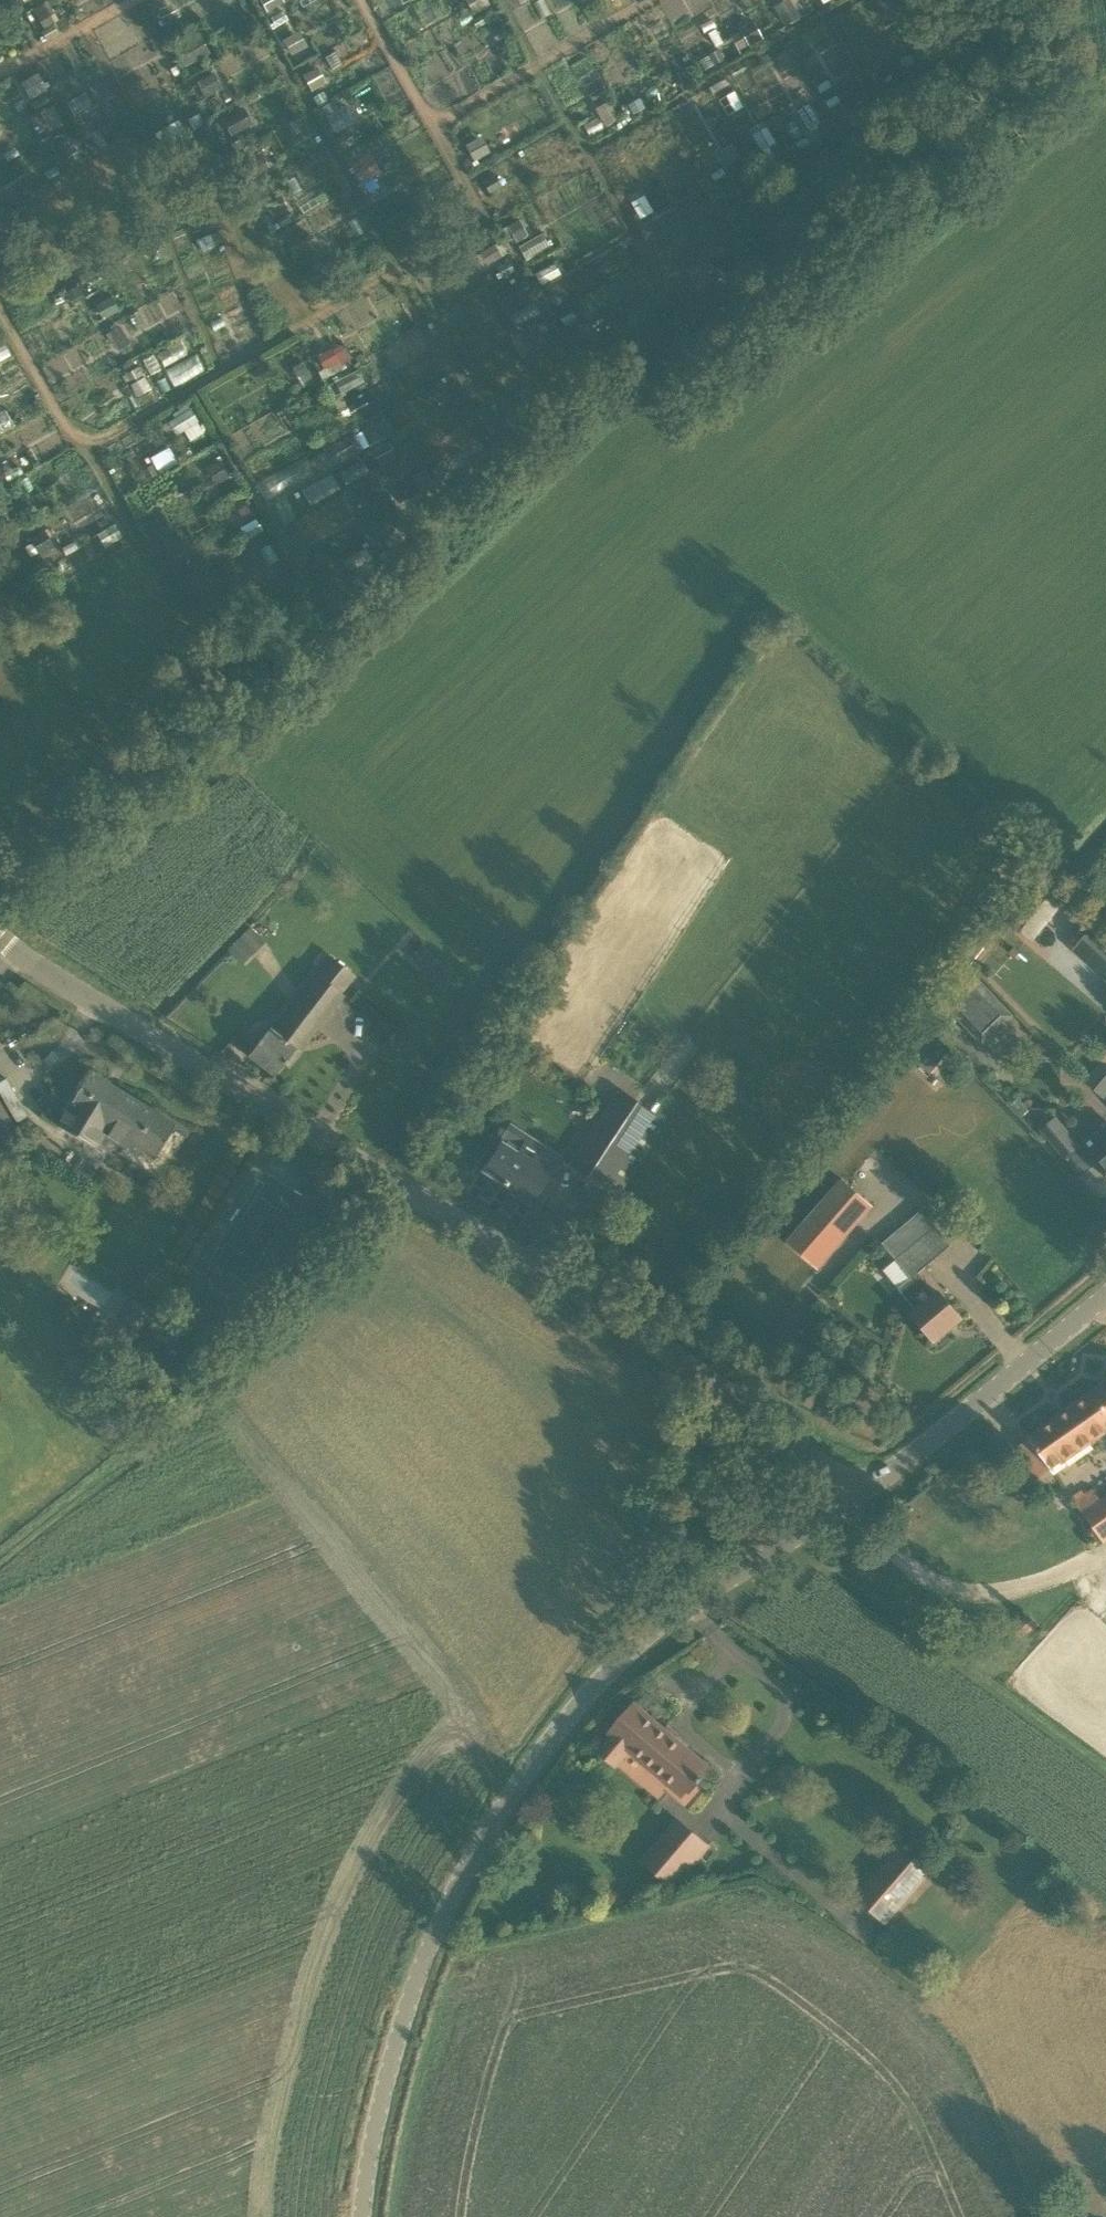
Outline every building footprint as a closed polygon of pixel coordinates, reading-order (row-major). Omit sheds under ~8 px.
[(340,97),(322,105),(334,130),(352,122),(340,97)] [(528,280),(498,292),(503,306),(533,294),(528,280)] [(185,443),(206,430),(190,404),(169,417),(185,443)] [(1027,941),(1056,904),(1036,887),(1006,924),(1027,941)] [(250,926),(237,938),(252,954),(265,942),(250,926)] [(1069,951),(1105,985),(1105,949),(1087,932),(1069,951)] [(283,1065),(287,1067),(344,996),(340,993),(354,975),(328,955),(314,974),(313,973),(248,1056),(274,1076),(283,1065)] [(1009,1013),(972,975),(943,1004),(981,1042),(1009,1013)] [(908,1056),(930,1074),(949,1051),(927,1033),(908,1056)] [(155,1160),(175,1126),(89,1072),(68,1106),(57,1124),(96,1148),(104,1135),(126,1149),(120,1158),(145,1172),(153,1159),(155,1160)] [(653,1114),(617,1090),(569,1163),(617,1195),(665,1122),(663,1121),(671,1108),(661,1101),(653,1114)] [(12,1129),(0,1107),(0,1136),(12,1129)] [(1042,1130),(1065,1157),(1078,1146),(1056,1119),(1042,1130)] [(496,1142),(499,1145),(482,1172),(512,1190),(510,1193),(529,1204),(553,1168),(561,1156),(510,1122),(496,1142)] [(1096,1132),(1105,1144),(1105,1123),(1096,1132)] [(1097,1162),(1105,1172),(1105,1155),(1097,1162)] [(842,1177),(786,1241),(819,1269),(874,1206),(842,1177)] [(921,1209),(905,1222),(880,1242),(910,1278),(898,1287),(917,1310),(912,1315),(935,1342),(951,1328),(949,1325),(953,1322),(956,1324),(962,1319),(941,1293),(943,1291),(924,1268),(951,1245),(921,1209)] [(130,1298),(117,1318),(137,1331),(150,1310),(130,1298)] [(1008,1454),(1029,1485),(1105,1431),(1105,1384),(1008,1454)] [(1105,1540),(1105,1497),(1103,1500),(1094,1488),(1076,1501),(1084,1513),(1104,1541),(1105,1540)] [(1028,1615),(1013,1626),(1021,1637),(1036,1625),(1028,1615)] [(708,1766),(634,1704),(609,1734),(612,1736),(598,1752),(615,1767),(629,1751),(683,1796),(708,1766)] [(673,1887),(708,1846),(678,1820),(643,1861),(673,1887)] [(881,1925),(926,1871),(899,1849),(854,1903),(881,1925)]
